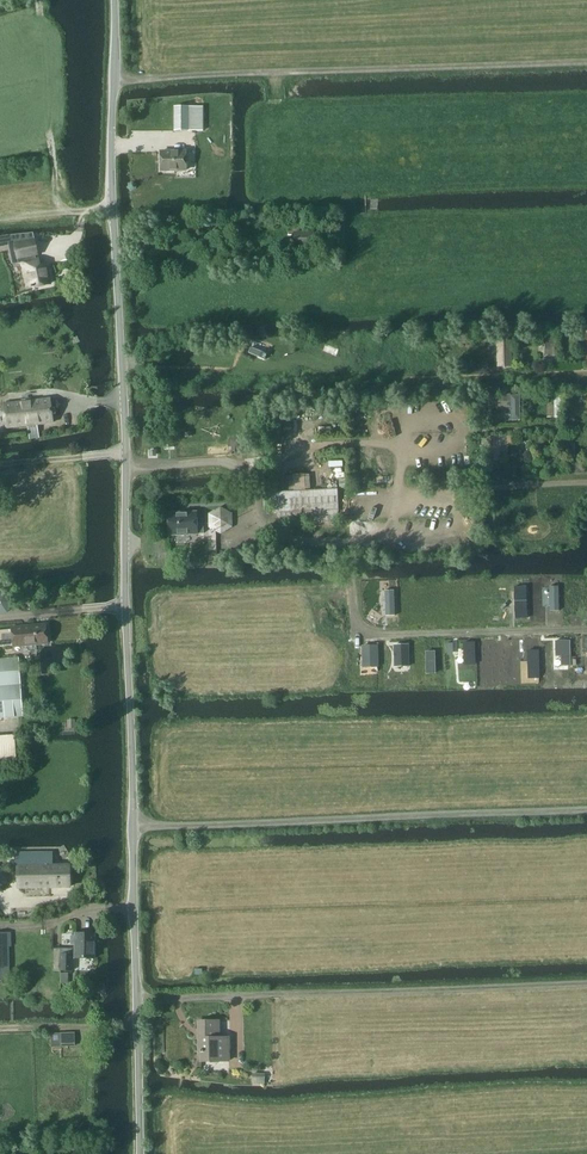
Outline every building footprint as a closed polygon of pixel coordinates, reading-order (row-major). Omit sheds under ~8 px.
[(175,131),(203,131),(203,107),(175,108),(175,131)] [(186,170),(186,162),(186,151),(161,151),(161,170),(186,170)] [(294,246),(315,246),(314,232),(294,233),(294,246)] [(34,240),(14,244),(17,258),(18,263),(22,262),(23,269),(25,278),(27,286),(30,286),(31,288),(49,284),(48,281),(49,280),(48,275),(47,274),(45,265),(39,266),(38,259),(35,260),(34,255),(37,254),(34,240)] [(496,340),(497,368),(512,367),(512,340),(496,340)] [(520,420),(520,395),(511,395),(512,420),(520,420)] [(38,424),(54,422),(51,398),(3,404),(6,428),(28,425),(30,439),(39,437),(38,424)] [(289,527),(339,525),(337,489),(271,492),(272,512),(277,512),(277,523),(289,522),(289,527)] [(233,527),(233,513),(221,507),(209,513),(209,527),(221,534),(233,527)] [(198,533),(204,533),(203,522),(197,522),(197,513),(177,513),(177,511),(170,512),(170,514),(168,514),(169,535),(198,533)] [(34,600),(45,600),(44,592),(35,592),(34,593),(26,593),(25,594),(23,594),(24,602),(27,604),(35,604),(34,600)] [(12,603),(6,593),(0,594),(0,613),(7,612),(12,603)] [(48,643),(46,624),(12,627),(12,630),(0,631),(0,647),(14,645),(14,647),(24,646),(24,653),(38,651),(37,644),(48,643)] [(0,660),(0,717),(22,716),(19,659),(0,660)] [(18,762),(16,736),(0,737),(0,763),(18,762)] [(54,853),(44,853),(44,852),(15,852),(15,866),(19,866),(19,888),(70,887),(70,865),(53,865),(54,853)] [(10,980),(9,932),(0,933),(0,980),(10,980)] [(72,935),(71,944),(75,944),(75,958),(94,958),(95,933),(76,933),(76,935),(72,935)] [(54,970),(61,970),(73,970),(73,948),(61,948),(54,948),(54,970)] [(73,989),(62,989),(62,998),(73,998),(73,989)] [(229,1037),(219,1037),(219,1020),(198,1021),(199,1052),(201,1052),(201,1061),(229,1060),(229,1037)] [(75,1032),(62,1033),(62,1046),(75,1045),(75,1032)] [(265,1084),(265,1074),(252,1073),(252,1083),(265,1084)]
